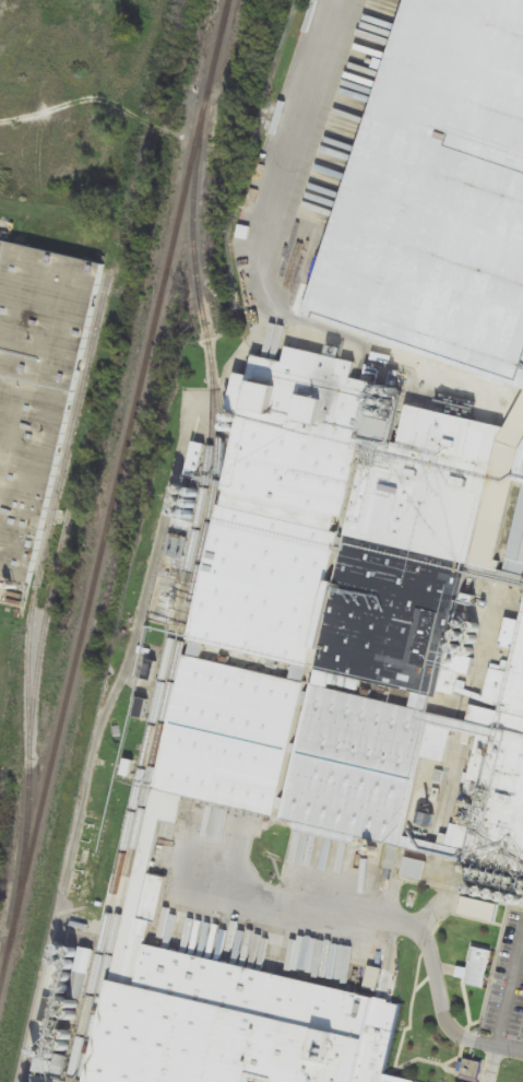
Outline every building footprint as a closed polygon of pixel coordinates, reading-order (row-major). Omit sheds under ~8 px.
[(301,314),(408,0),(522,0),(522,389),(301,314)] [(417,1081),(386,1074),(401,1002),(140,946),(167,822),(191,804),(522,875),(522,370),(397,199),(330,209),(307,320),(346,328),(342,347),(248,362),(186,649),(177,647),(85,1081),(417,1081)] [(0,240),(0,578),(29,584),(35,583),(100,260),(0,240)] [(423,881),(427,863),(407,857),(402,876),(423,881)] [(493,923),(498,906),(465,896),(460,913),(493,923)] [(479,1062),(464,1061),(462,1076),(478,1078),(479,1062)]
